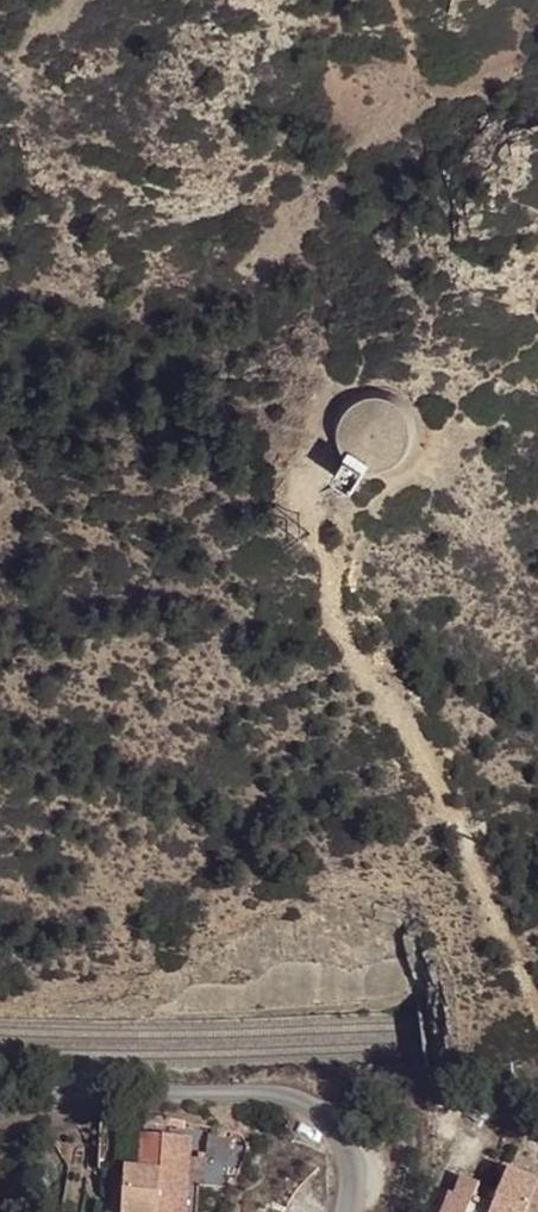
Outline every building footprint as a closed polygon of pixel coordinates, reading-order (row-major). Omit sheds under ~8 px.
[(334,431),(336,444),(342,456),(352,466),(364,471),(378,473),(391,470),(402,463),(411,452),(416,439),(416,426),(412,413),(403,402),(392,395),(379,391),(366,392),(353,397),(343,406),(337,418),(334,431)] [(381,1123),(367,1124),(369,1140),(383,1139),(381,1123)] [(181,1138),(133,1134),(131,1170),(125,1170),(122,1193),(113,1192),(111,1211),(176,1211),(181,1138)] [(122,1193),(125,1170),(114,1169),(113,1192),(122,1193)] [(444,1211),(537,1211),(537,1181),(508,1169),(494,1205),(475,1198),(481,1185),(462,1177),(456,1196),(451,1194),(444,1211)]
